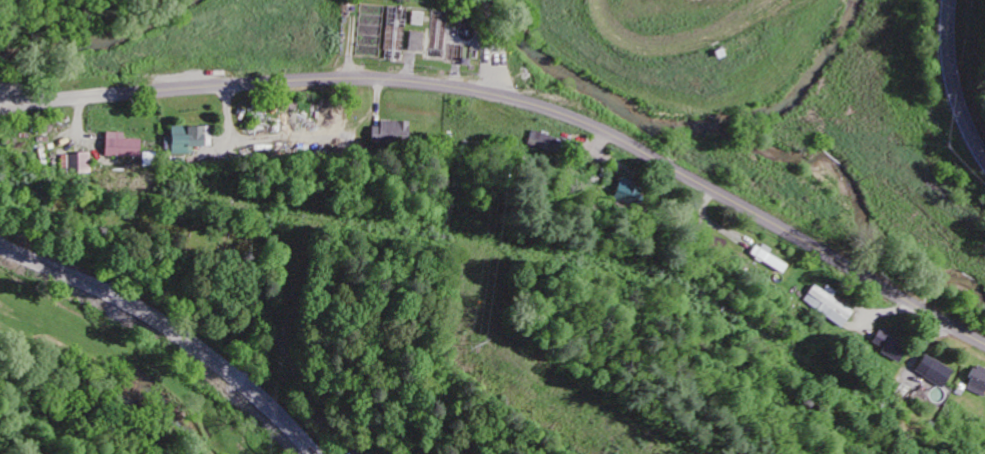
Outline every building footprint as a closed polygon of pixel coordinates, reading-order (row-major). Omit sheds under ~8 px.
[(420,54),(423,35),(409,33),(407,52),(420,54)] [(371,129),(370,147),(408,148),(409,124),(379,123),(379,130),(371,129)] [(210,148),(210,128),(185,129),(186,138),(167,139),(167,157),(192,156),(192,149),(210,148)] [(123,135),(104,134),(104,159),(140,159),(140,141),(123,141),(123,135)] [(66,157),(69,177),(92,174),(89,154),(66,157)] [(851,314),(830,300),(834,294),(824,288),(821,293),(812,287),(801,304),(841,330),(851,314)] [(942,389),(950,370),(921,358),(913,376),(942,389)] [(982,399),(984,392),(984,372),(973,367),(963,391),(982,399)]
